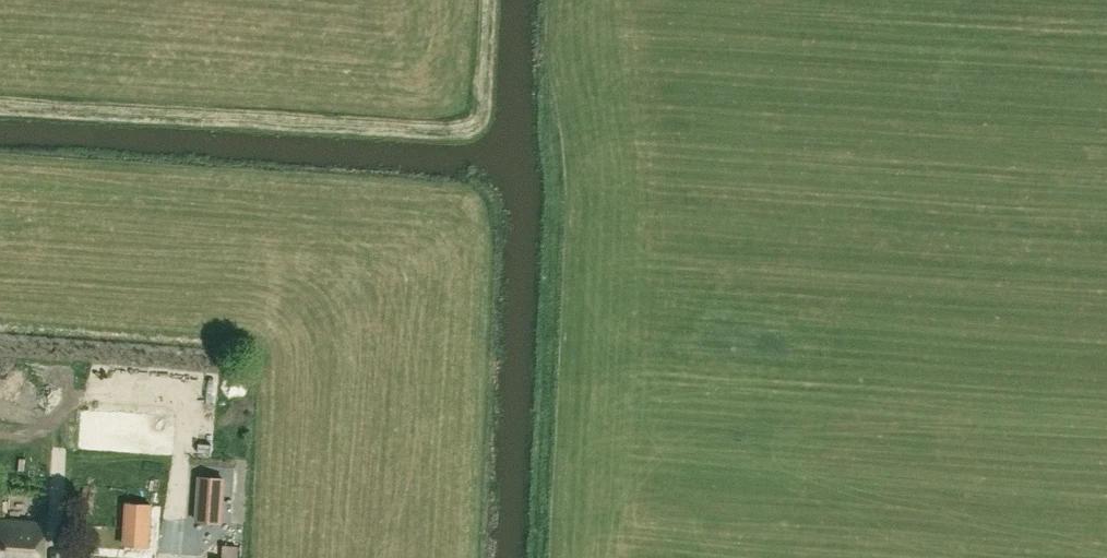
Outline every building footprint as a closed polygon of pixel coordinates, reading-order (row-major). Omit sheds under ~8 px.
[(220,523),(223,478),(200,477),(198,521),(220,523)] [(125,528),(142,529),(144,504),(127,503),(125,528)] [(44,522),(0,519),(0,557),(41,557),(44,522)]
